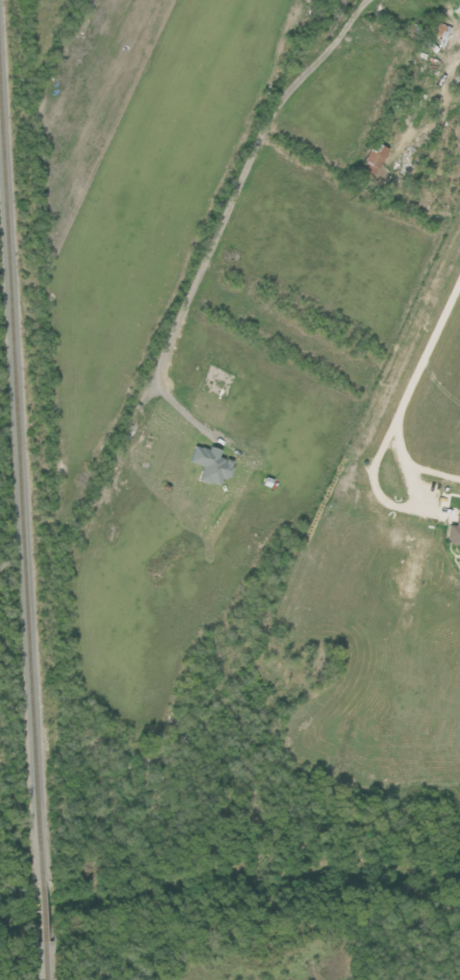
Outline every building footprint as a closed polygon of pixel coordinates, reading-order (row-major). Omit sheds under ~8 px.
[(387,148),(372,141),(359,168),(374,176),(387,148)] [(201,466),(196,479),(217,487),(220,477),(226,480),(233,462),(217,457),(219,450),(208,446),(207,450),(193,445),(187,462),(201,466)] [(456,507),(454,526),(447,524),(445,543),(459,545),(459,508),(456,507)]
